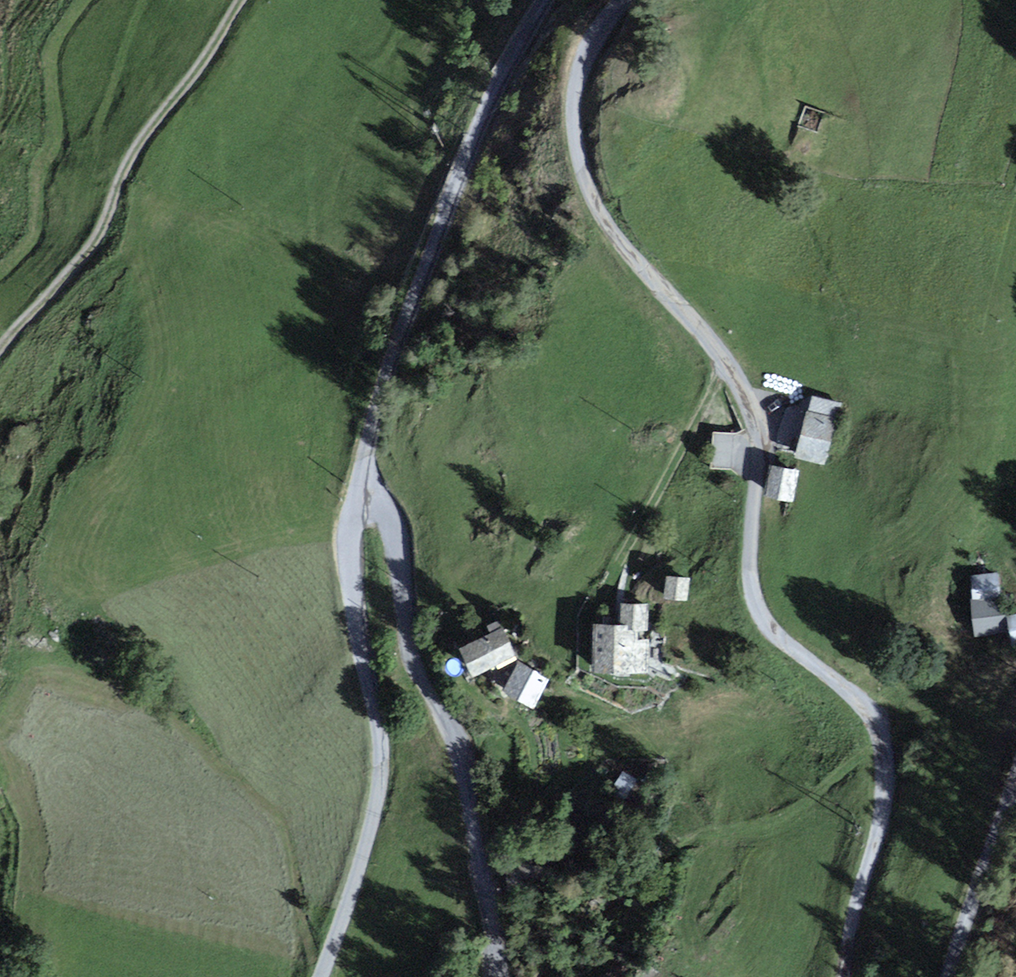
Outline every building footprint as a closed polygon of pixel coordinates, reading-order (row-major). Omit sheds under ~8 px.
[(845,401),(812,391),(795,454),(828,464),(845,401)] [(782,438),(798,440),(804,401),(789,399),(782,438)] [(802,467),(772,462),(767,491),(797,496),(802,467)] [(973,571),(980,629),(1015,625),(1015,627),(1015,611),(1013,611),(1011,594),(1004,595),(1000,568),(973,571)] [(692,573),(667,571),(666,593),(690,595),(692,573)] [(623,621),(593,620),(591,669),(648,672),(651,598),(624,597),(623,621)] [(513,655),(501,631),(461,649),(473,674),(513,655)] [(549,675),(521,659),(506,686),(534,702),(549,675)]
